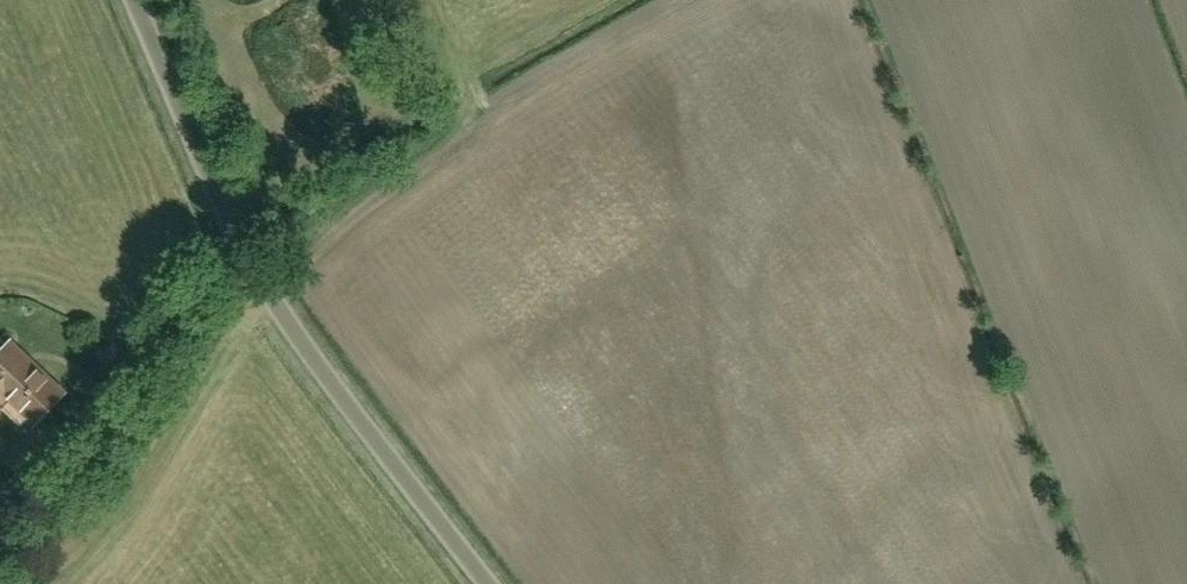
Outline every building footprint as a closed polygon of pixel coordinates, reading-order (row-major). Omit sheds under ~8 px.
[(7,399),(21,411),(26,406),(39,419),(65,392),(11,341),(0,353),(0,406),(7,399)]
